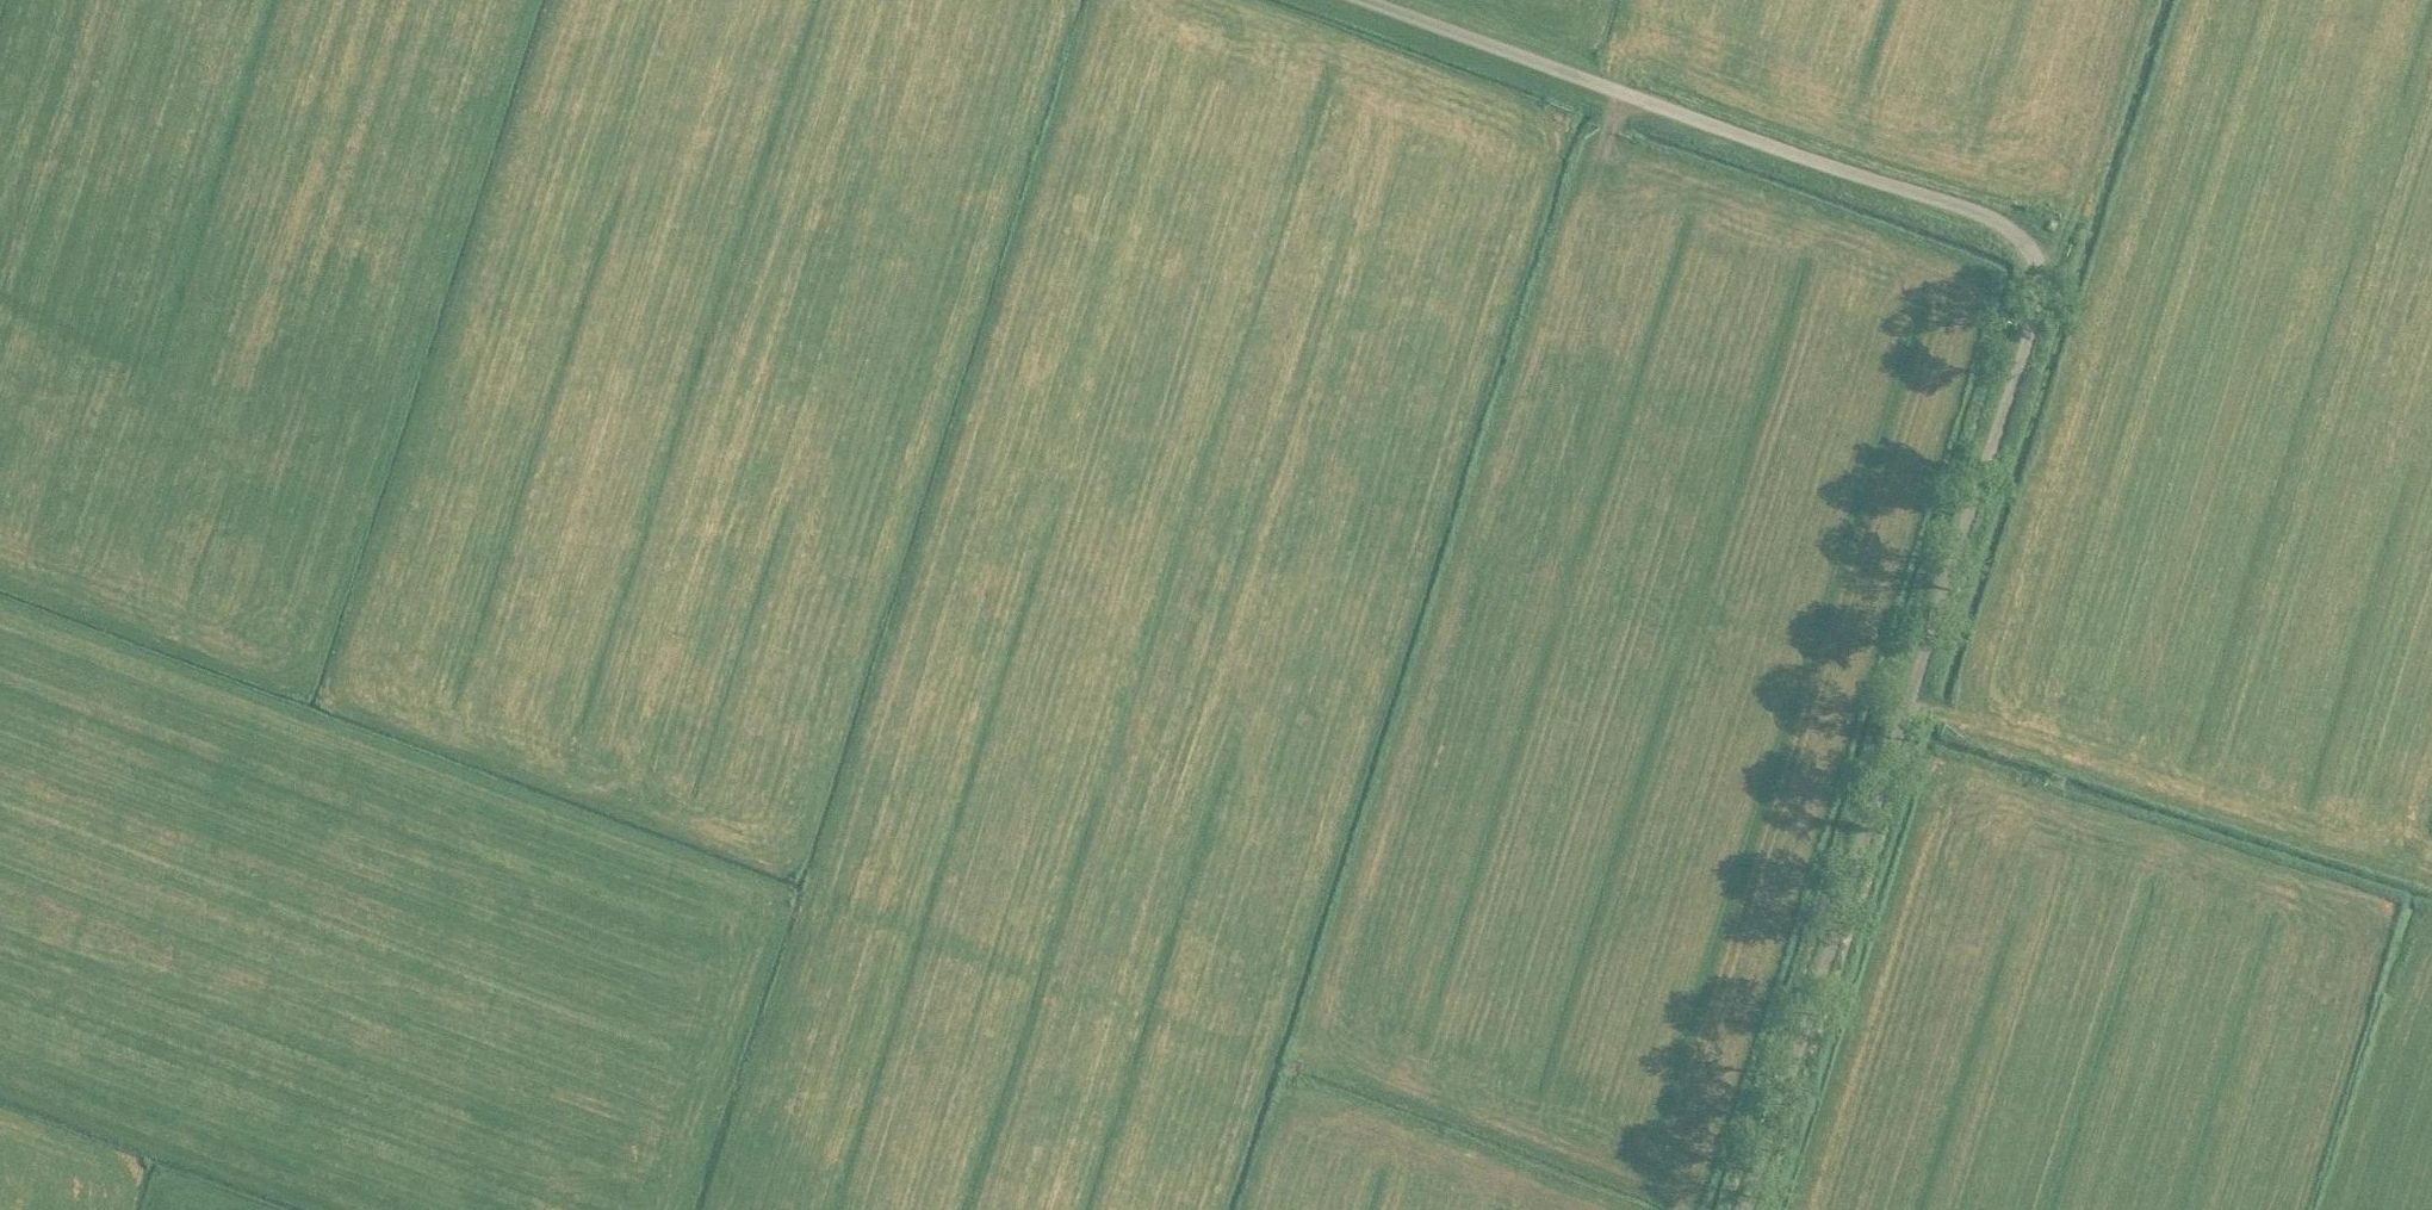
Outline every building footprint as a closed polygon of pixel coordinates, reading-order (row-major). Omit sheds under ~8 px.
[(2050,225),(2053,217),(2047,214),(2044,222),(2050,225)]
